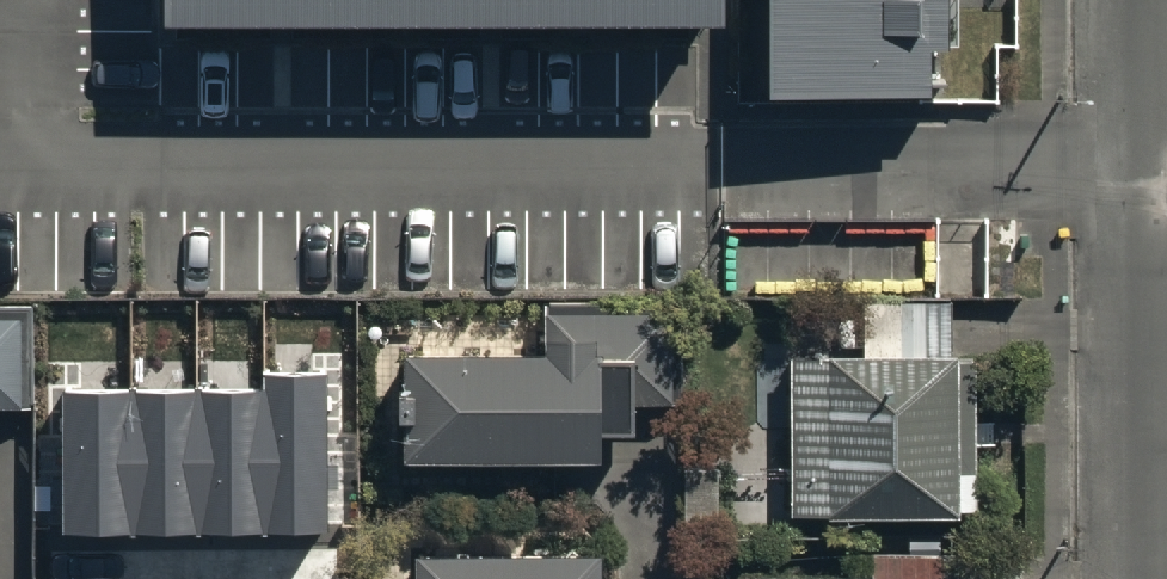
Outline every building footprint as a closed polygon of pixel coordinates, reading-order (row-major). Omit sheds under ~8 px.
[(170,21),(726,21),(726,0),(170,0),(170,21)] [(764,73),(926,73),(926,35),(955,35),(955,0),(764,0),(764,73)] [(789,347),(788,506),(955,507),(955,500),(972,500),(973,354),(956,353),(956,347),(947,347),(948,296),(863,296),(863,348),(789,347)] [(682,297),(541,297),(541,335),(401,335),(401,446),(596,446),(596,422),(632,422),(632,396),(682,396),(682,297)] [(0,303),(0,397),(28,397),(27,303),(0,303)] [(64,391),(65,527),(325,525),(324,374),(266,374),(266,390),(64,391)] [(413,540),(413,578),(597,578),(597,540),(413,540)] [(741,578),(947,578),(947,548),(871,547),(871,571),(741,571),(741,578)]
